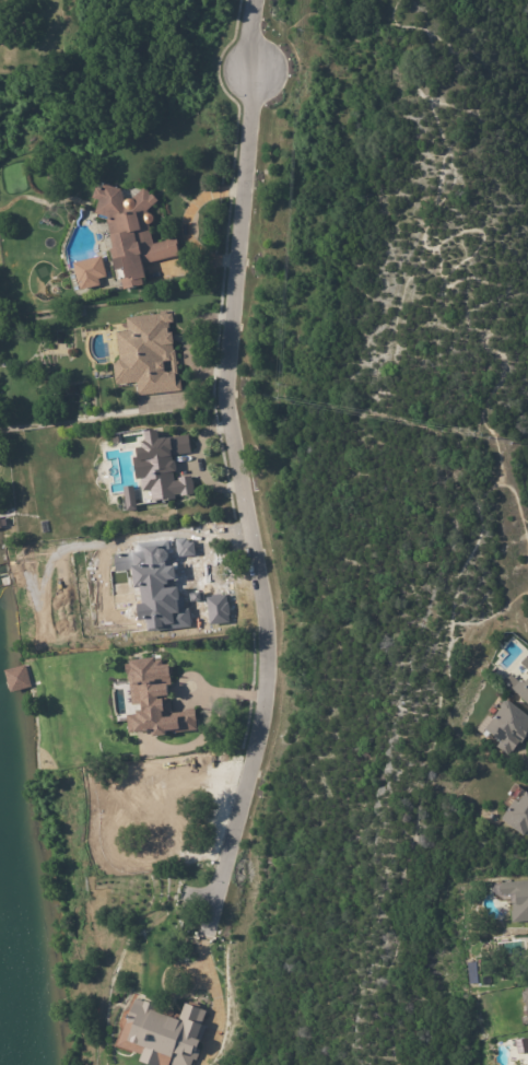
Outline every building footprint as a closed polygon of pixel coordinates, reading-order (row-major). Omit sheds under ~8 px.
[(113,187),(124,190),(128,206),(130,202),(133,200),(145,188),(152,195),(153,195),(160,201),(154,207),(153,206),(148,212),(149,212),(146,215),(149,214),(151,214),(153,216),(155,219),(155,221),(153,223),(151,225),(149,225),(154,245),(166,242),(166,241),(177,237),(179,249),(178,249),(179,256),(145,265),(150,280),(146,280),(148,286),(128,292),(127,281),(132,280),(130,271),(124,273),(121,262),(119,264),(117,251),(119,250),(117,238),(114,238),(110,222),(112,219),(99,215),(103,201),(96,200),(99,188),(106,189),(107,186),(113,187)] [(79,287),(108,280),(102,255),(73,262),(79,287)] [(137,395),(181,390),(180,380),(176,380),(170,323),(173,323),(171,312),(126,317),(127,330),(116,332),(119,361),(113,362),(116,385),(136,383),(137,395)] [(192,452),(192,453),(176,456),(176,458),(175,458),(175,463),(178,463),(179,472),(175,473),(176,482),(180,481),(179,478),(193,476),(197,494),(183,496),(181,494),(177,495),(177,499),(154,503),(153,491),(144,492),(143,480),(139,480),(136,459),(143,458),(142,450),(148,449),(146,443),(150,443),(149,433),(161,431),(162,434),(162,433),(163,440),(171,438),(172,441),(174,441),(173,437),(189,435),(192,452)] [(136,509),(134,485),(123,486),(125,510),(136,509)] [(525,651),(527,654),(527,705),(500,679),(507,671),(516,679),(526,668),(516,659),(525,651)] [(197,729),(194,709),(172,712),(166,664),(162,665),(161,657),(126,661),(131,704),(140,703),(141,711),(126,713),(129,733),(152,730),(153,736),(166,734),(166,733),(197,729)] [(4,670),(9,692),(31,686),(25,664),(4,670)] [(498,693),(527,716),(527,729),(527,730),(524,734),(519,730),(515,737),(504,752),(492,744),(495,737),(479,725),(489,713),(489,706),(492,701),(492,699),(495,694),(498,694),(498,693)] [(520,786),(527,792),(527,838),(526,835),(525,836),(496,816),(504,806),(503,805),(509,795),(512,797),(520,786)] [(496,881),(527,879),(527,920),(509,922),(508,911),(509,910),(508,901),(507,901),(506,892),(497,893),(496,881)] [(141,1054),(138,1062),(150,1064),(167,1064),(168,1064),(171,1064),(192,1064),(204,1025),(201,1025),(205,1010),(183,1003),(180,1013),(133,999),(118,1047),(141,1054)] [(527,1051),(527,1043),(527,1038),(515,1040),(517,1053),(527,1051)]
